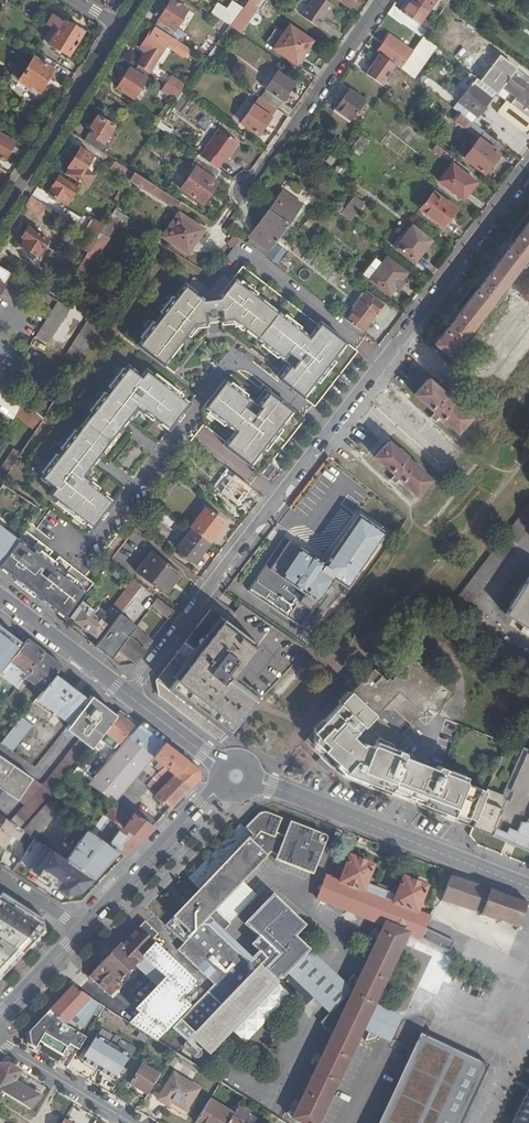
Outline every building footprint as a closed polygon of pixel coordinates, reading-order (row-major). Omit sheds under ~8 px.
[(156,27),(171,36),(188,10),(172,0),(154,25),(156,27)] [(332,6),(324,0),(311,0),(300,15),(317,28),(332,6)] [(419,25),(428,13),(431,16),(442,0),(410,0),(412,3),(404,13),(408,17),(419,25)] [(452,9),(458,0),(450,0),(446,5),(452,9)] [(219,4),(212,14),(230,26),(243,8),(233,1),(227,9),(219,4)] [(404,13),(394,6),(388,14),(403,25),(408,17),(404,13)] [(55,31),(76,44),(83,32),(82,32),(84,28),(73,21),(71,24),(63,20),(59,26),(45,17),(42,23),(55,31)] [(139,65),(150,72),(167,46),(184,57),(190,49),(171,36),(156,27),(153,31),(151,31),(141,47),(147,52),(139,65)] [(301,68),(318,45),(295,29),(279,52),(301,68)] [(68,56),(76,44),(55,31),(48,43),(68,56)] [(363,71),(387,88),(402,68),(411,54),(408,52),(409,49),(390,36),(378,53),(396,66),(392,70),(375,57),(367,65),(363,71)] [(402,68),(413,76),(436,45),(424,36),(411,54),(402,68)] [(378,53),(366,45),(358,57),(367,65),(375,57),(392,70),(396,66),(378,53)] [(37,96),(57,64),(38,53),(20,81),(29,87),(27,90),(37,96)] [(478,78),(496,92),(507,100),(528,117),(528,77),(524,73),(498,54),(478,78)] [(145,77),(150,72),(139,65),(135,70),(127,66),(120,77),(122,78),(117,87),(134,99),(148,78),(145,77)] [(261,85),(268,89),(283,101),(295,84),(277,71),(276,74),(271,71),(261,85)] [(491,97),(496,92),(478,78),(471,72),(456,91),(463,96),(459,102),(477,117),(492,98),(491,97)] [(172,75),(167,83),(182,93),(187,84),(172,75)] [(182,93),(167,83),(161,90),(176,100),(182,93)] [(268,89),(261,98),(277,109),(283,101),(268,89)] [(352,122),(367,102),(349,89),(335,109),(352,122)] [(182,93),(176,100),(172,106),(180,112),(190,98),(182,93)] [(277,109),(261,98),(256,106),(272,117),(277,109)] [(528,133),(528,117),(507,100),(499,112),(528,135),(528,133)] [(272,117),(256,106),(254,104),(242,122),(259,135),(272,117)] [(469,128),(473,119),(458,113),(454,122),(469,128)] [(97,148),(100,150),(115,125),(98,115),(83,139),(85,140),(97,148)] [(220,128),(200,155),(203,157),(221,169),(240,143),(220,128)] [(484,173),(505,147),(485,131),(464,158),(484,173)] [(15,141),(0,133),(0,159),(4,161),(15,141)] [(350,149),(359,155),(370,140),(361,134),(350,149)] [(85,168),(97,148),(85,140),(67,167),(69,168),(64,173),(86,187),(94,175),(85,168)] [(441,155),(445,149),(438,145),(434,150),(441,155)] [(221,169),(203,157),(197,166),(217,181),(223,171),(221,169)] [(113,160),(110,168),(123,174),(126,166),(113,160)] [(465,200),(479,183),(454,164),(441,181),(465,200)] [(217,181),(197,166),(180,188),(203,204),(219,183),(217,181)] [(183,202),(135,172),(130,179),(178,210),(183,202)] [(67,205),(77,189),(59,178),(53,186),(54,187),(50,194),(67,205)] [(269,251),(288,225),(302,205),(283,190),(250,236),(255,240),(269,251)] [(443,226),(457,210),(435,192),(421,209),(443,226)] [(340,212),(351,221),(366,203),(354,194),(340,212)] [(39,214),(46,205),(31,195),(25,205),(39,214)] [(189,250),(204,228),(179,212),(165,235),(189,250)] [(98,237),(105,227),(96,221),(89,232),(98,237)] [(436,342),(451,354),(468,331),(488,306),(510,277),(528,252),(528,221),(436,342)] [(416,263),(433,240),(414,225),(397,247),(416,263)] [(40,249),(45,240),(26,228),(20,238),(23,240),(19,246),(38,258),(43,251),(40,249)] [(237,244),(241,240),(235,235),(232,240),(237,244)] [(251,247),(265,257),(269,251),(255,240),(251,247)] [(276,262),(285,248),(278,243),(268,257),(276,262)] [(388,256),(370,279),(391,295),(408,272),(388,256)] [(264,341),(280,354),(291,362),(280,377),(317,405),(359,350),(321,320),(319,323),(243,266),(234,278),(232,276),(230,279),(223,274),(210,290),(194,278),(189,286),(186,284),(176,297),(163,313),(156,323),(143,340),(138,346),(166,366),(172,359),(169,356),(181,341),(183,343),(190,335),(197,325),(209,323),(208,318),(221,315),(222,321),(235,318),(245,327),(264,341)] [(11,279),(0,273),(0,296),(11,279)] [(57,303),(63,294),(53,288),(47,296),(57,303)] [(346,318),(364,331),(383,305),(366,292),(346,318)] [(163,313),(176,297),(174,295),(161,311),(163,313)] [(68,309),(57,303),(35,337),(47,344),(68,309)] [(67,357),(79,365),(105,322),(91,314),(87,320),(90,322),(67,357)] [(243,330),(245,327),(235,318),(222,321),(223,324),(234,323),(243,330)] [(143,340),(156,323),(153,321),(141,337),(143,340)] [(209,327),(209,323),(197,325),(190,335),(192,336),(198,329),(209,327)] [(169,356),(172,359),(183,343),(181,341),(169,356)] [(278,357),(280,354),(264,341),(261,344),(278,357)] [(190,402),(181,396),(155,376),(146,369),(141,376),(127,366),(124,369),(111,387),(105,393),(92,412),(75,432),(62,450),(58,456),(43,474),(41,478),(54,488),(50,494),(57,500),(85,521),(94,527),(114,501),(99,489),(88,481),(90,478),(86,475),(104,452),(102,450),(117,430),(120,432),(138,408),(142,412),(144,409),(154,417),(170,429),(190,402)] [(111,387),(124,369),(122,368),(109,386),(111,387)] [(155,376),(181,396),(183,393),(157,373),(155,376)] [(471,416),(428,378),(414,393),(456,432),(471,416)] [(256,407),(244,399),(228,386),(224,382),(205,406),(210,409),(226,423),(230,425),(232,424),(240,430),(234,438),(232,435),(225,444),(268,478),(279,464),(274,460),(306,419),(269,390),(256,407)] [(228,386),(244,399),(247,396),(230,383),(228,386)] [(0,394),(0,404),(17,415),(24,403),(5,386),(0,394)] [(92,412),(105,393),(103,392),(89,410),(92,412)] [(17,415),(36,430),(44,418),(24,403),(17,415)] [(152,419),(154,417),(144,409),(142,412),(152,419)] [(226,423),(210,409),(208,412),(225,424),(226,423)] [(236,430),(232,435),(234,438),(240,430),(232,424),(230,425),(236,430)] [(104,452),(120,432),(117,430),(102,450),(104,452)] [(62,450),(75,432),(74,431),(60,448),(62,450)] [(429,479),(388,440),(373,455),(415,494),(429,479)] [(2,483),(22,453),(15,448),(0,471),(0,486),(2,483)] [(43,474),(58,456),(56,454),(42,472),(43,474)] [(322,466),(327,471),(334,462),(329,458),(322,466)] [(248,493),(253,487),(235,473),(221,491),(237,503),(246,491),(248,493)] [(101,486),(90,478),(88,481),(99,489),(101,486)] [(85,521),(57,500),(56,503),(83,523),(85,521)] [(528,526),(528,500),(457,593),(469,602),(528,526)] [(193,528),(211,542),(226,522),(207,507),(191,527),(193,528)] [(309,555),(284,537),(250,585),(300,622),(316,599),(317,599),(323,591),(327,594),(332,586),(328,583),(331,577),(344,587),(384,532),(358,513),(322,562),(310,554),(309,555)] [(196,562),(211,542),(193,528),(178,548),(196,562)] [(17,543),(0,565),(68,616),(69,614),(81,599),(95,581),(57,552),(54,558),(49,554),(53,549),(27,530),(17,543)] [(12,539),(0,530),(0,549),(12,539)] [(0,565),(17,543),(12,539),(0,549),(0,566),(0,565)] [(166,592),(181,573),(152,551),(137,570),(166,592)] [(503,612),(528,629),(528,571),(503,612)] [(112,615),(116,618),(120,613),(135,594),(130,591),(112,615)] [(159,597),(153,606),(170,618),(176,610),(159,597)] [(81,599),(69,614),(96,635),(105,622),(93,613),(95,610),(81,599)] [(116,618),(96,645),(112,657),(119,649),(136,627),(137,625),(120,613),(116,618)] [(177,648),(154,679),(157,693),(204,729),(220,736),(236,718),(257,692),(232,674),(258,641),(223,615),(189,657),(177,648)] [(21,639),(0,622),(0,666),(21,639)] [(136,627),(119,649),(136,661),(153,640),(136,627)] [(28,638),(0,673),(0,674),(17,687),(45,651),(28,638)] [(45,651),(17,687),(15,688),(19,691),(29,682),(43,691),(58,675),(64,666),(45,651)] [(404,803),(471,827),(485,792),(506,742),(504,741),(499,739),(441,716),(432,713),(438,707),(450,695),(410,659),(396,672),(392,678),(391,677),(385,683),(372,668),(304,739),(303,741),(338,775),(404,803)] [(58,675),(43,691),(38,698),(70,724),(90,699),(58,675)] [(92,746),(105,730),(117,714),(93,695),(90,699),(70,724),(68,726),(81,737),(92,746)] [(125,720),(129,715),(122,709),(117,714),(105,730),(120,743),(133,726),(125,720)] [(33,727),(21,717),(0,742),(12,751),(33,727)] [(155,756),(165,742),(141,724),(98,772),(93,777),(77,764),(74,770),(115,802),(117,800),(145,770),(155,756)] [(74,770),(77,764),(82,759),(92,746),(81,737),(42,786),(24,807),(11,822),(18,826),(23,830),(47,802),(63,785),(74,770)] [(174,770),(186,758),(165,742),(155,756),(145,770),(155,777),(168,765),(172,768),(174,770)] [(471,827),(528,851),(528,849),(528,745),(526,753),(523,753),(503,799),(485,792),(471,827)] [(32,779),(0,756),(0,790),(16,801),(32,779)] [(201,769),(186,758),(174,770),(172,768),(167,774),(168,775),(169,776),(171,775),(174,778),(180,773),(193,785),(201,778),(201,769)] [(93,777),(98,772),(82,759),(77,764),(93,777)] [(155,777),(160,781),(166,774),(167,774),(172,768),(168,765),(155,777)] [(180,799),(193,785),(180,773),(174,778),(171,775),(169,776),(172,778),(155,796),(162,803),(164,801),(166,803),(172,808),(180,799)] [(24,807),(42,786),(32,779),(16,801),(24,807)] [(59,811),(47,802),(23,830),(35,838),(59,811)] [(148,832),(155,826),(135,811),(131,817),(113,805),(107,810),(98,803),(95,808),(101,813),(108,817),(119,825),(141,840),(148,832)] [(163,818),(172,808),(166,803),(157,812),(163,818)] [(273,856),(312,872),(324,840),(326,838),(326,835),(321,831),(288,818),(282,832),(275,829),(280,815),(267,809),(265,809),(257,811),(243,825),(238,821),(205,855),(185,875),(197,886),(160,923),(179,941),(172,948),(208,983),(166,1026),(181,1040),(185,1035),(204,1054),(229,1029),(242,1041),(287,993),(275,981),(274,980),(278,976),(279,978),(287,971),(308,949),(294,935),(305,924),(271,892),(241,921),(254,935),(247,942),(255,949),(249,956),(241,948),(220,927),(206,914),(215,908),(229,921),(240,908),(226,896),(266,853),(265,852),(268,848),(272,847),(276,849),(273,856)] [(103,824),(108,817),(101,813),(96,819),(103,824)] [(0,815),(0,842),(5,845),(18,826),(11,822),(0,815)] [(133,848),(141,840),(119,825),(106,843),(118,852),(125,857),(133,848)] [(105,866),(118,852),(106,843),(86,829),(67,860),(94,878),(105,866)] [(409,935),(420,940),(421,938),(425,929),(431,915),(415,909),(422,890),(422,885),(402,876),(398,879),(392,893),(364,881),(369,869),(368,864),(349,856),(345,858),(336,880),(325,876),(317,898),(327,902),(382,924),(350,989),(329,1032),(288,1117),(301,1122),(312,1122),(358,1028),(371,1003),(372,1000),(400,943),(405,933),(409,935)] [(518,926),(523,912),(526,904),(490,892),(490,890),(452,877),(450,876),(442,898),(443,899),(518,926)] [(23,951),(36,937),(45,927),(44,915),(5,890),(0,897),(0,936),(23,951)] [(125,1020),(146,1033),(153,1038),(186,1004),(179,997),(175,1001),(173,998),(191,979),(148,937),(154,930),(142,918),(131,930),(129,931),(117,944),(115,942),(110,947),(107,950),(105,949),(101,948),(97,952),(97,956),(99,958),(83,974),(105,995),(115,984),(113,982),(131,963),(136,967),(138,970),(147,978),(148,979),(157,971),(161,976),(152,984),(147,989),(150,993),(133,1010),(134,1011),(125,1020)] [(425,929),(421,938),(438,946),(449,951),(453,942),(425,929)] [(23,951),(0,936),(0,976),(1,977),(11,964),(17,958),(23,951)] [(413,982),(436,993),(453,959),(430,947),(413,982)] [(308,949),(287,971),(328,1011),(317,1020),(329,1032),(350,989),(308,949)] [(113,982),(115,984),(117,986),(136,967),(131,963),(113,982)] [(144,981),(147,978),(138,970),(135,973),(144,981)] [(148,979),(152,984),(161,976),(157,971),(148,979)] [(57,994),(45,1006),(58,1019),(76,1031),(95,1000),(68,982),(64,986),(57,994)] [(24,1041),(32,1045),(36,1038),(58,1052),(66,1038),(76,1043),(81,1035),(76,1031),(58,1019),(45,1006),(31,1020),(22,1029),(24,1041)] [(420,1034),(414,1048),(377,1122),(459,1122),(486,1065),(420,1034)] [(84,1059),(105,1072),(119,1048),(98,1035),(84,1059)] [(58,1052),(36,1038),(32,1045),(53,1058),(58,1052)] [(127,1081),(143,1092),(155,1072),(138,1061),(127,1081)] [(0,1063),(0,1089),(4,1091),(32,1108),(41,1091),(19,1077),(23,1070),(11,1063),(0,1063)] [(181,1109),(195,1087),(169,1071),(152,1097),(163,1104),(167,1098),(172,1101),(171,1102),(181,1109)] [(528,1089),(511,1122),(528,1122),(528,1086),(528,1089)] [(191,1120),(195,1122),(222,1122),(229,1112),(204,1097),(191,1120)] [(222,1122),(242,1122),(239,1121),(247,1108),(235,1101),(229,1112),(222,1122)] [(270,1114),(264,1122),(285,1122),(270,1114)]
